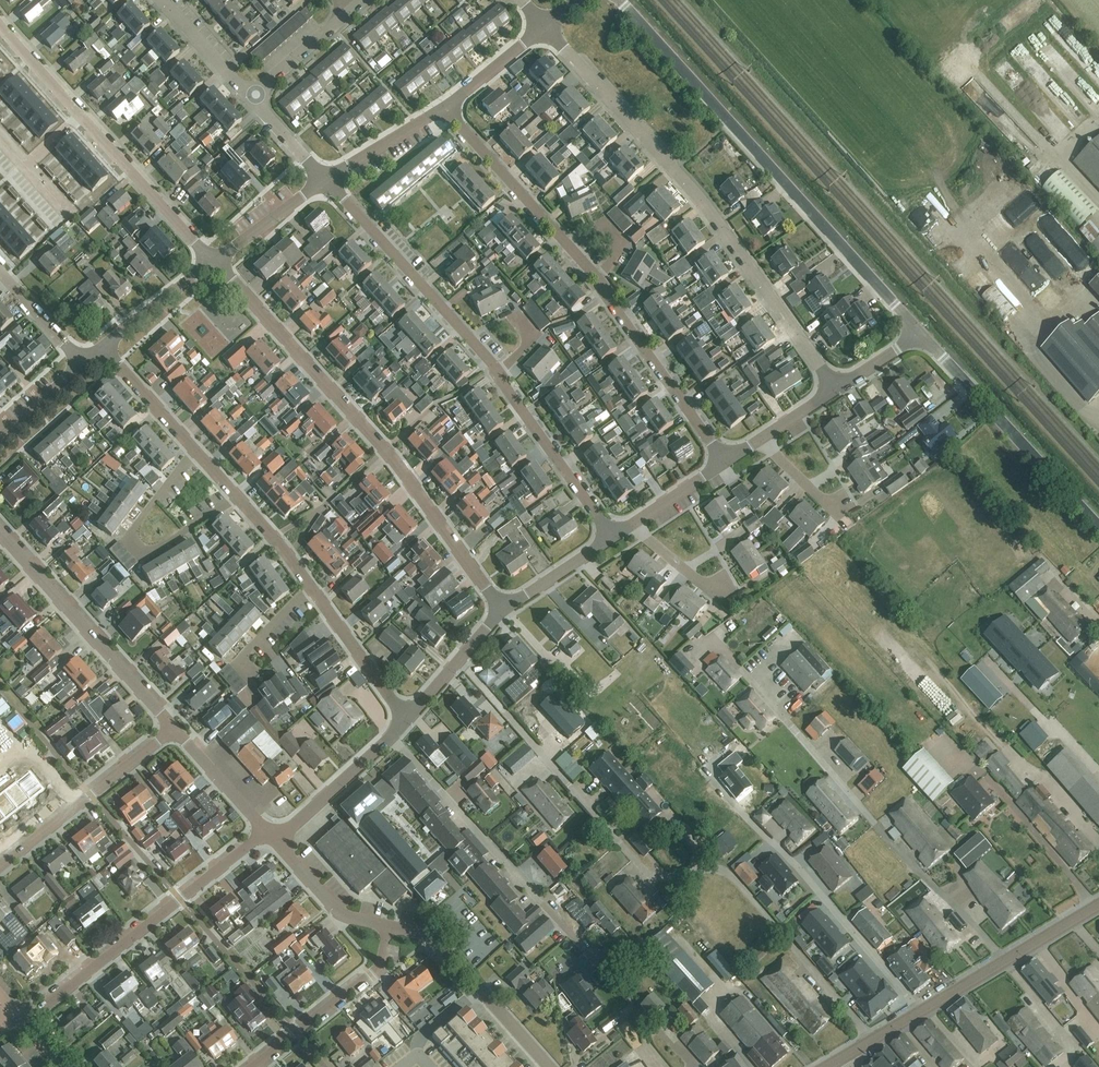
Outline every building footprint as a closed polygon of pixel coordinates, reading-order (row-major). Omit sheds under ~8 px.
[(52,0),(38,0),(34,3),(21,14),(29,24),(42,13),(40,10),(52,0)] [(67,1),(79,15),(86,10),(78,0),(67,0),(67,1)] [(91,7),(95,11),(106,0),(98,0),(91,7)] [(208,5),(217,16),(230,5),(226,0),(214,0),(208,5)] [(261,14),(265,11),(258,3),(256,0),(252,4),(253,6),(261,14)] [(271,5),(266,0),(259,0),(267,9),(271,5)] [(422,6),(417,0),(399,0),(399,1),(411,15),(422,6)] [(400,25),(411,15),(399,1),(387,10),(399,23),(400,25)] [(123,23),(127,27),(140,15),(131,5),(118,17),(123,23)] [(226,26),(239,15),(230,5),(217,16),(226,26)] [(271,5),(267,9),(273,17),(278,13),(271,5)] [(487,15),(499,30),(511,20),(498,5),(487,15)] [(306,9),(300,14),(307,22),(313,17),(306,9)] [(388,33),(399,23),(387,10),(386,9),(375,18),(388,33)] [(462,10),(456,14),(460,19),(466,14),(462,10)] [(269,25),(273,22),(266,13),(262,17),(269,25)] [(299,13),(293,17),(302,27),(307,23),(307,22),(300,14),(299,13)] [(51,49),(64,37),(60,33),(70,24),(61,14),(52,21),(56,26),(42,38),(51,49)] [(136,38),(150,26),(140,15),(127,27),(136,38)] [(235,36),(248,25),(239,15),(226,26),(235,36)] [(488,39),(499,30),(487,15),(476,24),(488,39)] [(93,30),(102,22),(96,16),(87,24),(93,30)] [(293,17),(288,22),(297,32),(302,27),(293,17)] [(377,42),(388,33),(375,18),(364,28),(377,42)] [(288,22),(283,27),(291,37),(297,32),(288,22)] [(99,37),(108,29),(103,23),(94,31),(99,37)] [(476,24),(464,33),(475,46),(477,48),(488,39),(476,24)] [(90,29),(86,25),(81,30),(85,34),(90,29)] [(248,25),(235,36),(244,47),(257,36),(248,25)] [(283,27),(277,31),(286,41),(291,37),(283,27)] [(111,35),(114,39),(122,32),(119,28),(111,35)] [(366,52),(377,42),(364,28),(353,37),(366,52)] [(108,58),(114,53),(100,39),(91,30),(78,41),(87,51),(93,45),(100,52),(107,59),(108,58)] [(153,50),(157,53),(170,41),(161,31),(147,43),(153,50)] [(277,31),(272,36),(280,46),(286,41),(277,31)] [(122,32),(114,39),(118,43),(126,36),(122,32)] [(464,33),(463,32),(452,41),(464,55),(475,46),(464,33)] [(272,36),(266,40),(275,50),(280,46),(272,36)] [(130,51),(140,42),(137,38),(126,47),(130,51)] [(431,44),(427,39),(420,45),(424,50),(431,44)] [(266,40),(261,45),(270,55),(275,50),(266,40)] [(170,41),(157,53),(166,64),(180,52),(170,41)] [(453,65),(464,55),(452,41),(441,50),(453,65)] [(261,45),(256,50),(264,60),(270,55),(261,45)] [(346,69),(357,60),(344,45),(333,54),(346,69)] [(79,54),(78,53),(66,64),(74,73),(79,68),(81,69),(86,64),(85,63),(86,62),(84,59),(89,55),(84,49),(79,54)] [(256,50),(250,54),(259,64),(264,60),(256,50)] [(441,74),(453,65),(441,50),(429,59),(440,72),(441,74)] [(130,51),(120,60),(126,67),(136,57),(130,51)] [(144,65),(153,57),(149,53),(148,54),(140,61),(144,65)] [(322,64),(335,79),(346,69),(333,54),(322,64)] [(156,61),(153,57),(144,65),(134,74),(136,77),(137,77),(142,73),(143,74),(148,69),(155,62),(156,61)] [(417,67),(429,82),(440,72),(429,59),(428,57),(417,67)] [(108,58),(107,59),(96,69),(102,76),(114,65),(108,58)] [(538,84),(554,69),(545,59),(539,65),(537,62),(532,67),(534,69),(529,74),(538,84)] [(175,90),(180,85),(194,73),(184,63),(170,75),(176,81),(169,87),(173,91),(175,90)] [(324,88),(335,79),(322,64),(311,73),(312,75),(324,88)] [(418,91),(429,82),(417,67),(406,76),(418,91)] [(554,69),(538,84),(547,94),(563,79),(554,69)] [(153,83),(162,75),(157,70),(148,78),(153,83)] [(180,85),(180,86),(189,96),(203,84),(194,73),(180,85)] [(125,85),(116,74),(106,83),(102,78),(89,90),(98,100),(104,95),(109,100),(125,85)] [(147,88),(155,97),(160,91),(158,88),(167,80),(162,75),(153,83),(147,88)] [(325,90),(324,88),(312,75),(301,85),(314,99),(325,90)] [(407,100),(418,91),(406,76),(394,85),(407,100)] [(155,97),(147,88),(140,81),(137,77),(136,77),(127,85),(137,95),(140,92),(148,100),(145,102),(149,108),(152,111),(151,111),(156,117),(165,108),(161,104),(155,97)] [(0,93),(0,95),(9,105),(27,89),(17,78),(0,93)] [(522,88),(515,81),(510,85),(522,98),(527,94),(526,94),(531,90),(526,84),(522,88)] [(303,109),(314,99),(301,85),(290,95),(303,109)] [(370,97),(382,111),(393,102),(381,87),(370,97)] [(27,89),(9,105),(19,116),(37,100),(27,89)] [(209,112),(223,99),(213,89),(200,101),(209,112)] [(565,113),(581,99),(572,89),(556,104),(565,113)] [(179,94),(176,90),(175,90),(173,91),(160,102),(164,107),(171,101),(179,94)] [(523,102),(513,90),(503,98),(498,92),(483,105),(494,118),(508,107),(511,111),(523,102)] [(142,108),(130,95),(121,103),(119,101),(108,111),(117,120),(123,115),(127,120),(142,108)] [(292,118),(303,109),(290,95),(279,104),(292,118)] [(535,113),(548,101),(543,96),(531,108),(535,113)] [(371,121),(382,111),(370,97),(359,106),(371,121)] [(219,122),(232,110),(223,99),(209,112),(204,116),(208,120),(213,116),(219,122)] [(581,99),(565,113),(562,116),(572,126),(590,109),(581,99)] [(37,100),(19,116),(29,127),(33,124),(47,111),(37,100)] [(173,118),(185,108),(178,101),(167,110),(173,118)] [(548,101),(535,113),(540,118),(545,113),(552,106),(548,101)] [(360,131),(371,121),(359,106),(348,116),(358,128),(360,131)] [(241,132),(236,126),(242,121),(232,110),(219,122),(214,127),(217,131),(218,132),(223,127),(228,132),(225,135),(231,141),(241,132)] [(33,124),(29,127),(40,139),(58,123),(47,111),(33,124)] [(196,124),(196,123),(199,121),(204,116),(201,112),(192,120),(196,124)] [(518,128),(528,120),(521,113),(512,121),(518,128)] [(554,122),(545,113),(540,118),(548,128),(554,122)] [(335,124),(347,138),(358,128),(348,116),(346,114),(335,124)] [(199,121),(196,123),(200,127),(208,120),(204,116),(199,121)] [(159,130),(165,124),(159,117),(153,124),(159,130)] [(524,130),(528,134),(536,127),(542,121),(538,117),(532,122),(532,123),(524,130)] [(591,143),(608,128),(599,119),(582,133),(591,143)] [(165,124),(159,130),(164,137),(171,130),(165,124)] [(336,148),(347,138),(335,124),(324,133),(336,148)] [(175,141),(185,132),(179,125),(169,134),(175,141)] [(140,146),(153,135),(144,126),(132,136),(140,146)] [(560,140),(562,143),(575,131),(570,126),(557,138),(560,140)] [(206,133),(199,140),(200,142),(201,141),(206,147),(213,141),(211,138),(217,131),(214,127),(206,133)] [(509,150),(523,138),(513,127),(500,139),(509,150)] [(523,138),(509,150),(519,161),(532,149),(527,142),(531,138),(539,130),(536,127),(528,134),(523,138)] [(608,128),(591,143),(600,153),(616,138),(608,128)] [(555,136),(554,136),(550,131),(533,147),(537,152),(549,141),(555,136)] [(565,146),(567,148),(580,136),(575,131),(562,143),(565,146)] [(179,165),(186,158),(191,154),(186,148),(192,142),(185,134),(172,146),(179,154),(174,159),(170,155),(158,166),(167,175),(179,165)] [(153,135),(140,146),(149,156),(161,145),(153,135)] [(554,146),(560,140),(557,138),(555,135),(554,136),(555,136),(549,141),(554,146)] [(235,153),(240,158),(248,151),(252,155),(251,156),(264,170),(269,166),(270,167),(271,167),(274,164),(274,163),(273,162),(275,160),(262,146),(259,149),(256,145),(259,143),(253,137),(235,153)] [(72,138),(57,152),(64,160),(79,147),(72,138)] [(429,149),(442,165),(454,156),(452,153),(455,151),(450,144),(447,147),(441,139),(429,149)] [(1074,162),(1098,190),(1098,139),(1074,162)] [(565,146),(565,147),(559,152),(550,160),(554,164),(562,156),(569,150),(566,148),(567,148),(565,146)] [(79,147),(64,160),(71,168),(86,154),(79,147)] [(618,173),(634,158),(625,148),(609,163),(618,173)] [(431,175),(442,165),(429,149),(417,159),(431,175)] [(26,182),(44,165),(30,151),(13,168),(26,182)] [(86,154),(71,168),(78,176),(93,162),(86,154)] [(233,166),(223,174),(227,178),(226,179),(238,193),(250,182),(240,171),(246,166),(240,159),(236,154),(228,161),(233,166)] [(562,156),(554,164),(557,168),(565,160),(562,156)] [(589,173),(602,161),(597,156),(584,168),(589,173)] [(536,180),(549,168),(540,157),(526,169),(536,180)] [(179,165),(167,175),(176,185),(179,182),(184,187),(200,173),(186,158),(179,165)] [(634,158),(618,173),(627,183),(644,168),(634,158)] [(419,185),(431,175),(417,159),(405,169),(419,185)] [(598,174),(606,166),(602,161),(589,173),(593,178),(598,174)] [(93,162),(78,176),(85,183),(100,170),(93,162)] [(459,190),(475,177),(465,165),(459,171),(453,164),(442,174),(449,181),(450,180),(459,190)] [(568,177),(585,213),(598,207),(589,187),(585,189),(580,178),(589,173),(581,165),(572,173),(568,177)] [(549,168),(536,180),(545,190),(559,178),(549,168)] [(407,195),(419,185),(405,169),(393,179),(407,195)] [(100,170),(85,183),(92,192),(107,178),(100,170)] [(1043,188),(1079,228),(1098,209),(1061,170),(1043,188)] [(205,171),(200,176),(204,181),(209,176),(205,171)] [(598,174),(593,178),(597,182),(602,178),(598,174)] [(746,210),(761,199),(755,192),(754,193),(752,191),(747,195),(741,186),(743,184),(737,176),(727,184),(728,185),(721,190),(732,206),(740,201),(746,210)] [(469,202),(485,188),(475,177),(459,190),(469,202)] [(572,219),(585,213),(568,177),(562,182),(569,197),(563,200),(572,219)] [(395,205),(407,195),(393,179),(382,189),(395,205)] [(195,180),(185,189),(191,196),(191,195),(200,205),(199,205),(211,218),(220,209),(209,197),(200,188),(201,187),(198,184),(195,180)] [(630,184),(613,200),(618,205),(635,190),(630,184)] [(485,188),(469,202),(479,213),(494,199),(485,188)] [(383,215),(395,205),(382,189),(370,199),(383,215)] [(639,195),(623,210),(631,218),(639,211),(643,214),(646,211),(651,217),(671,199),(670,198),(672,197),(668,192),(666,194),(662,189),(646,204),(639,195)] [(119,221),(114,216),(130,202),(121,192),(109,203),(111,205),(102,213),(103,214),(100,217),(92,208),(78,221),(87,231),(93,225),(95,226),(102,221),(110,230),(119,221)] [(19,206),(28,198),(24,193),(15,201),(19,206)] [(671,199),(655,214),(664,223),(680,209),(671,199)] [(761,199),(746,210),(742,213),(749,222),(753,219),(758,215),(764,224),(761,226),(768,234),(778,227),(777,226),(784,221),(772,204),(767,208),(761,199)] [(611,220),(620,211),(615,207),(606,215),(611,220)] [(311,259),(318,253),(333,239),(323,227),(328,222),(318,211),(305,223),(314,234),(307,241),(310,244),(303,250),(311,259)] [(615,224),(624,216),(620,211),(611,220),(615,224)] [(139,222),(133,214),(128,219),(121,225),(131,237),(138,231),(134,226),(139,222)] [(0,220),(0,235),(13,223),(6,215),(0,220)] [(619,229),(628,221),(624,216),(615,224),(619,229)] [(501,245),(520,227),(511,217),(492,233),(487,227),(477,235),(483,242),(487,246),(495,239),(501,245)] [(628,221),(619,229),(623,233),(632,225),(628,221)] [(679,245),(697,232),(689,222),(671,235),(673,237),(670,239),(677,247),(679,245)] [(1090,222),(1079,232),(1091,245),(1098,255),(1098,233),(1090,222)] [(0,235),(0,238),(5,244),(20,230),(13,223),(0,235)] [(635,243),(646,234),(639,225),(628,235),(635,243)] [(650,242),(664,231),(660,225),(646,235),(650,242)] [(465,232),(470,237),(475,233),(470,227),(465,232)] [(517,250),(530,238),(520,227),(501,245),(494,251),(498,255),(505,249),(506,249),(511,244),(517,250)] [(124,240),(129,235),(123,229),(118,234),(124,240)] [(20,230),(5,244),(12,252),(27,238),(20,230)] [(160,234),(155,230),(140,244),(154,258),(159,254),(164,260),(174,251),(164,239),(166,238),(161,233),(160,234)] [(664,231),(650,242),(654,247),(668,237),(664,231)] [(65,249),(72,242),(64,232),(53,242),(59,249),(62,245),(65,249)] [(679,245),(687,256),(705,243),(697,232),(679,245)] [(138,260),(131,252),(137,246),(128,237),(122,243),(128,250),(125,253),(127,255),(124,258),(131,266),(126,270),(132,277),(137,273),(142,279),(152,270),(140,257),(138,260)] [(27,238),(12,252),(20,260),(35,246),(27,238)] [(530,238),(517,250),(526,261),(539,249),(530,238)] [(292,266),(302,258),(286,240),(254,268),(266,281),(285,264),(289,269),(292,266)] [(348,265),(362,253),(352,242),(338,255),(348,265)] [(456,286),(469,274),(474,269),(468,262),(475,256),(465,245),(453,255),(459,262),(445,274),(456,286)] [(796,281),(810,272),(803,262),(797,266),(791,257),(793,256),(787,248),(778,254),(779,256),(771,261),(783,277),(790,272),(797,281),(796,281)] [(57,257),(61,254),(56,249),(50,255),(50,254),(38,264),(49,277),(63,264),(57,257)] [(114,261),(120,255),(114,250),(109,255),(114,261)] [(637,252),(630,264),(648,275),(647,276),(653,279),(661,284),(663,286),(672,280),(657,271),(656,266),(654,264),(655,263),(637,252)] [(357,276),(371,263),(362,253),(348,265),(343,269),(335,277),(339,281),(347,274),(348,275),(353,271),(357,276)] [(490,262),(495,257),(492,253),(486,258),(490,262)] [(507,266),(515,258),(511,254),(503,261),(507,266)] [(702,278),(720,265),(712,254),(694,267),(702,278)] [(530,291),(556,267),(547,257),(533,269),(537,273),(532,277),(534,280),(527,287),(530,291)] [(307,263),(302,258),(292,266),(298,272),(307,263)] [(673,274),(688,264),(683,258),(669,268),(673,274)] [(480,273),(482,276),(487,273),(490,278),(500,273),(496,269),(491,264),(485,269),(480,273)] [(643,282),(647,276),(648,275),(630,264),(622,276),(646,291),(648,287),(646,285),(647,284),(643,282)] [(688,264),(673,274),(677,279),(692,269),(688,264)] [(720,265),(702,278),(710,289),(728,276),(720,265)] [(335,277),(343,269),(340,266),(332,273),(335,277)] [(92,271),(89,267),(83,273),(96,288),(102,282),(92,271)] [(552,290),(566,278),(556,267),(530,291),(534,295),(542,288),(545,288),(548,286),(552,290)] [(810,272),(796,281),(790,286),(796,295),(808,286),(815,295),(812,297),(814,299),(808,303),(812,309),(818,304),(818,305),(828,298),(827,297),(835,292),(820,271),(813,277),(810,272)] [(110,273),(103,279),(112,289),(110,291),(118,300),(125,294),(126,296),(130,292),(129,290),(130,289),(122,280),(119,283),(110,273)] [(308,285),(313,281),(308,275),(303,280),(308,285)] [(372,297),(385,285),(376,275),(363,287),(372,297)] [(273,292),(282,303),(295,291),(300,287),(301,286),(299,283),(292,276),(287,281),(286,280),(273,292)] [(482,276),(478,278),(482,286),(485,292),(494,311),(507,304),(497,285),(492,288),(488,280),(484,281),(482,276)] [(478,288),(482,286),(478,278),(474,280),(478,288)] [(562,301),(575,288),(566,278),(552,290),(562,301)] [(661,284),(653,279),(651,283),(658,288),(661,284)] [(300,287),(303,290),(308,285),(303,280),(299,283),(301,286),(300,287)] [(93,317),(103,308),(94,299),(99,295),(87,281),(78,290),(84,296),(78,301),(93,317)] [(329,287),(325,283),(323,285),(322,285),(312,293),(318,299),(327,290),(327,289),(329,287)] [(381,308),(395,295),(385,285),(372,297),(381,308)] [(652,319),(666,308),(680,298),(677,294),(671,298),(670,298),(663,303),(659,297),(666,292),(662,286),(643,299),(647,304),(643,307),(652,319)] [(994,286),(981,298),(1004,323),(1017,311),(994,286)] [(726,310),(743,298),(735,287),(718,299),(726,310)] [(575,288),(562,301),(571,311),(585,299),(575,288)] [(322,309),(335,297),(336,297),(329,290),(316,301),(322,309)] [(696,306),(711,296),(707,290),(692,300),(696,306)] [(295,291),(282,303),(292,314),(305,302),(299,295),(295,291)] [(494,311),(485,292),(472,298),(481,317),(494,311)] [(404,306),(395,295),(381,308),(391,318),(404,306)] [(711,296),(696,306),(700,312),(715,302),(711,296)] [(360,309),(368,301),(364,298),(356,305),(360,309)] [(743,298),(726,310),(733,321),(751,308),(743,298)] [(835,307),(841,317),(847,313),(852,321),(850,323),(856,332),(866,325),(865,323),(872,319),(861,302),(854,307),(848,298),(835,307)] [(526,313),(536,306),(530,299),(528,301),(529,303),(522,308),(526,313)] [(368,301),(360,309),(363,313),(371,305),(368,301)] [(549,312),(557,305),(553,301),(545,308),(549,312)] [(557,305),(549,312),(552,316),(560,309),(557,305)] [(680,316),(688,310),(685,305),(676,312),(680,316)] [(821,309),(818,305),(811,310),(814,314),(821,309)] [(530,318),(539,310),(536,306),(526,313),(530,318)] [(836,321),(841,317),(835,307),(822,316),(828,326),(821,331),(832,347),(840,342),(840,343),(850,336),(844,327),(842,329),(836,321)] [(182,322),(208,361),(228,347),(202,308),(182,322)] [(660,330),(675,320),(666,308),(652,319),(660,330)] [(0,313),(0,329),(1,331),(14,319),(4,309),(0,313)] [(534,323),(543,315),(539,310),(530,318),(534,323)] [(320,317),(314,311),(310,315),(309,314),(300,322),(311,335),(320,327),(322,330),(331,321),(324,314),(320,317)] [(380,316),(377,312),(369,319),(372,323),(380,316)] [(702,318),(698,313),(694,317),(684,323),(688,328),(697,321),(702,318)] [(393,352),(422,325),(412,315),(399,327),(403,332),(398,336),(399,338),(389,347),(388,345),(386,347),(391,353),(393,351),(393,352)] [(543,315),(534,323),(540,331),(550,324),(543,315)] [(571,348),(580,341),(585,338),(600,327),(591,315),(576,326),(581,333),(576,337),(577,338),(568,344),(568,343),(563,347),(567,352),(571,348)] [(1086,326),(1082,322),(1074,329),(1070,324),(1042,348),(1090,402),(1098,394),(1098,315),(1086,326)] [(749,343),(767,330),(759,319),(741,332),(749,343)] [(675,320),(660,330),(668,342),(683,331),(675,320)] [(555,336),(572,330),(575,328),(571,321),(550,328),(555,336)] [(716,330),(710,322),(710,321),(708,323),(714,332),(716,330)] [(701,340),(712,332),(705,323),(694,330),(701,340)] [(720,339),(734,329),(730,323),(715,333),(720,339)] [(353,332),(357,337),(360,340),(369,332),(362,324),(353,332)] [(12,340),(36,366),(47,356),(35,343),(30,348),(25,343),(17,335),(22,330),(17,325),(7,334),(12,339),(12,340)] [(384,330),(380,325),(373,331),(377,336),(384,330)] [(422,325),(396,349),(399,353),(402,350),(407,356),(417,347),(418,348),(431,336),(422,325)] [(332,342),(344,332),(339,326),(327,336),(332,342)] [(593,349),(608,338),(600,327),(585,338),(593,349)] [(734,329),(720,339),(723,344),(738,334),(734,329)] [(756,353),(757,354),(774,341),(767,330),(749,343),(753,349),(751,351),(754,354),(756,353)] [(161,344),(173,357),(184,347),(172,334),(161,344)] [(418,348),(417,347),(407,356),(404,359),(408,363),(414,357),(416,359),(423,353),(427,358),(441,346),(431,336),(418,348)] [(335,362),(355,344),(360,340),(357,337),(349,345),(342,338),(327,352),(331,356),(330,359),(333,362),(335,361),(335,362)] [(608,338),(593,349),(579,359),(574,362),(579,369),(585,365),(583,362),(596,353),(601,361),(616,350),(608,338)] [(684,361),(705,345),(702,341),(696,345),(691,338),(676,349),(684,361)] [(25,375),(36,366),(12,340),(7,344),(15,352),(19,357),(14,362),(25,375)] [(851,345),(858,355),(864,351),(857,340),(851,345)] [(571,348),(574,352),(583,345),(580,341),(571,348)] [(373,356),(381,348),(376,342),(370,347),(356,360),(361,365),(362,365),(373,356)] [(235,343),(221,356),(233,370),(243,360),(247,364),(251,360),(256,366),(270,354),(269,353),(271,352),(266,347),(264,349),(260,343),(253,349),(251,347),(244,353),(235,343)] [(161,344),(150,354),(168,374),(165,377),(172,385),(186,372),(161,344)] [(355,344),(335,362),(345,372),(356,363),(350,357),(359,348),(358,347),(355,344)] [(692,372),(707,362),(699,350),(706,346),(705,345),(684,361),(692,372)] [(533,357),(549,371),(559,361),(543,346),(533,357)] [(713,358),(721,352),(718,347),(709,354),(713,358)] [(769,363),(770,363),(783,354),(778,347),(766,355),(765,356),(770,362),(769,363)] [(382,348),(379,351),(385,357),(388,354),(382,348)] [(191,360),(197,355),(192,350),(186,355),(191,360)] [(446,375),(460,362),(451,352),(437,364),(446,375)] [(760,359),(757,354),(756,353),(754,354),(739,365),(743,371),(751,366),(756,362),(760,359)] [(279,365),(270,354),(256,366),(251,371),(254,374),(259,370),(266,377),(279,365)] [(190,362),(194,366),(201,360),(197,355),(191,360),(190,361),(190,362)] [(760,359),(756,362),(764,375),(767,373),(770,378),(764,382),(775,399),(788,390),(772,367),(770,363),(769,363),(765,356),(760,359)] [(539,382),(549,371),(533,357),(523,367),(539,382)] [(419,373),(429,364),(424,359),(414,368),(419,373)] [(631,371),(623,359),(608,369),(612,376),(606,380),(607,382),(599,387),(602,391),(611,385),(616,381),(631,371)] [(721,370),(730,363),(726,359),(718,365),(721,370)] [(460,362),(446,375),(456,385),(470,373),(460,362)] [(707,362),(692,372),(700,384),(715,373),(707,362)] [(772,367),(788,390),(801,382),(790,365),(782,370),(778,363),(772,367)] [(192,379),(208,371),(204,364),(189,372),(192,379)] [(419,373),(412,379),(416,382),(422,377),(423,378),(433,369),(429,364),(419,373)] [(354,382),(363,392),(374,382),(382,374),(386,371),(381,366),(369,376),(365,372),(354,382)] [(751,367),(744,372),(756,388),(763,383),(751,367)] [(245,373),(249,378),(254,374),(251,371),(249,369),(248,370),(245,373)] [(576,373),(578,372),(577,373),(573,369),(569,372),(567,370),(560,376),(557,373),(554,376),(562,384),(565,381),(576,373)] [(6,392),(17,382),(6,370),(1,374),(0,372),(0,385),(6,392)] [(624,392),(639,382),(631,371),(616,381),(624,392)] [(582,378),(578,372),(565,381),(569,387),(582,378)] [(156,378),(151,373),(146,379),(150,383),(156,378)] [(245,382),(249,378),(245,373),(240,377),(237,374),(232,378),(225,385),(224,384),(230,391),(230,390),(242,379),(245,382)] [(216,380),(213,377),(211,374),(210,375),(206,379),(211,384),(216,380)] [(385,377),(382,374),(374,382),(363,392),(372,401),(382,392),(378,387),(387,379),(385,377)] [(929,374),(922,379),(929,387),(935,382),(929,374)] [(276,387),(285,398),(298,386),(289,375),(276,387)] [(433,386),(442,379),(438,375),(430,382),(433,386)] [(562,384),(554,376),(543,387),(549,392),(562,384)] [(423,388),(429,383),(424,377),(419,382),(423,388)] [(187,381),(174,393),(184,404),(197,392),(196,392),(191,385),(195,382),(191,378),(187,381)] [(260,392),(269,384),(263,378),(254,386),(260,392)] [(206,389),(211,384),(206,379),(200,384),(203,386),(205,389),(206,389)] [(442,379),(433,386),(429,390),(433,394),(445,383),(442,379)] [(919,406),(915,401),(918,399),(904,379),(888,391),(898,403),(897,404),(902,411),(907,407),(911,412),(900,420),(907,430),(927,415),(920,405),(919,406)] [(734,392),(743,385),(739,381),(731,387),(734,392)] [(639,382),(624,392),(633,404),(648,393),(639,382)] [(714,405),(728,395),(720,383),(705,393),(714,405)] [(229,391),(230,391),(224,384),(208,399),(213,406),(229,391)] [(269,384),(260,392),(257,395),(258,396),(256,398),(259,402),(262,400),(263,401),(275,390),(269,384)] [(611,385),(602,391),(605,395),(614,389),(611,385)] [(105,408),(118,396),(109,386),(95,398),(105,408)] [(205,389),(203,386),(196,392),(197,392),(184,404),(194,415),(207,403),(201,397),(208,391),(206,389),(205,389)] [(278,409),(277,409),(281,413),(291,404),(296,409),(308,397),(298,386),(285,398),(286,398),(280,403),(277,400),(273,404),(278,409)] [(597,395),(602,391),(601,391),(598,386),(593,389),(597,395)] [(757,392),(755,389),(754,387),(739,398),(738,397),(733,402),(728,395),(714,405),(722,417),(736,406),(737,407),(757,392)] [(391,408),(384,415),(392,424),(413,406),(397,388),(383,400),(391,408)] [(570,395),(574,399),(582,393),(579,389),(570,395)] [(472,413),(487,402),(479,390),(464,401),(472,413)] [(553,414),(569,403),(560,391),(545,402),(553,414)] [(607,397),(605,395),(602,391),(602,392),(597,395),(602,401),(607,397)] [(582,393),(574,399),(576,404),(585,397),(582,393)] [(114,419),(127,407),(118,396),(105,408),(110,414),(105,418),(96,426),(101,431),(109,423),(114,419)] [(602,401),(605,406),(611,401),(608,396),(602,401)] [(610,413),(617,409),(615,406),(622,400),(619,396),(605,406),(610,413)] [(881,398),(870,405),(876,413),(886,405),(881,398)] [(650,423),(665,412),(657,400),(642,411),(650,423)] [(874,414),(865,401),(859,406),(868,418),(874,414)] [(480,424),(495,413),(487,402),(472,413),(480,424)] [(561,425),(577,414),(569,403),(553,414),(561,425)] [(273,413),(277,409),(278,409),(273,404),(268,408),(273,413)] [(750,415),(759,408),(756,404),(747,410),(750,415)] [(234,410),(239,416),(244,411),(246,409),(244,407),(242,408),(239,406),(234,410)] [(300,429),(306,436),(314,429),(316,427),(327,417),(323,412),(325,411),(320,406),(318,407),(317,407),(307,416),(310,420),(300,429)] [(745,418),(737,407),(736,406),(722,417),(730,428),(745,418)] [(861,421),(862,422),(868,418),(859,406),(853,410),(858,417),(847,424),(842,417),(825,429),(832,441),(850,429),(856,425),(861,421)] [(127,407),(114,419),(124,429),(137,417),(127,407)] [(453,411),(457,417),(462,413),(458,407),(453,411)] [(92,421),(100,413),(96,408),(87,416),(92,421)] [(286,425),(295,418),(297,416),(292,409),(281,420),(286,425)] [(234,421),(239,416),(234,410),(229,415),(234,421)] [(593,437),(589,431),(594,427),(593,426),(601,420),(609,415),(608,413),(606,410),(598,416),(598,415),(589,422),(585,425),(585,426),(570,437),(572,440),(571,442),(575,447),(576,446),(578,448),(593,437)] [(589,422),(598,415),(595,411),(586,418),(589,422)] [(243,415),(248,421),(252,418),(246,412),(243,415)] [(458,423),(467,416),(464,412),(462,413),(457,417),(455,418),(458,423)] [(665,412),(650,423),(658,434),(673,424),(665,412)] [(212,435),(225,424),(215,413),(202,424),(212,435)] [(467,440),(470,438),(475,434),(477,436),(485,431),(488,436),(504,425),(495,413),(480,424),(466,434),(464,436),(464,437),(467,440)] [(585,426),(585,425),(577,414),(561,425),(570,437),(585,426)] [(66,425),(78,437),(88,428),(76,415),(66,425)] [(451,422),(445,415),(428,431),(426,429),(423,432),(421,434),(419,432),(408,442),(409,443),(409,445),(411,448),(413,448),(417,452),(451,422)] [(629,438),(645,427),(642,422),(641,422),(638,419),(636,420),(634,417),(632,419),(628,415),(617,422),(629,438)] [(467,416),(458,423),(461,427),(470,421),(467,416)] [(255,425),(257,423),(258,422),(253,417),(248,422),(236,432),(241,438),(253,427),(255,425)] [(258,422),(257,423),(263,429),(270,423),(264,417),(258,422)] [(318,434),(322,438),(322,439),(336,427),(327,417),(316,427),(314,429),(318,434)] [(940,428),(931,417),(919,428),(927,438),(923,441),(929,449),(928,451),(931,454),(933,454),(935,456),(950,444),(949,443),(956,438),(945,424),(940,428)] [(295,418),(286,425),(287,426),(281,432),(286,437),(288,436),(289,437),(302,426),(295,418)] [(897,427),(897,425),(896,423),(890,421),(888,418),(881,422),(884,426),(888,425),(895,428),(897,427)] [(602,437),(617,426),(613,420),(598,431),(602,437)] [(455,427),(451,422),(417,452),(421,457),(421,459),(424,461),(426,461),(426,462),(437,452),(434,449),(440,444),(438,443),(442,439),(440,438),(446,432),(447,434),(455,427)] [(225,424),(212,435),(222,446),(235,435),(225,424)] [(56,434),(67,447),(78,437),(66,425),(56,434)] [(879,430),(865,439),(856,425),(850,429),(832,441),(841,453),(847,448),(852,456),(877,439),(883,435),(879,430)] [(629,438),(632,442),(648,431),(645,427),(629,438)] [(143,450),(156,439),(147,428),(134,440),(143,450)] [(606,444),(617,436),(622,433),(618,428),(613,431),(603,439),(606,444)] [(110,442),(119,434),(114,429),(106,436),(110,442)] [(900,447),(918,433),(914,429),(897,443),(900,447)] [(856,481),(879,465),(876,460),(870,465),(866,459),(893,440),(888,431),(883,435),(877,439),(852,456),(849,458),(854,465),(847,469),(856,481)] [(445,454),(463,438),(459,433),(441,449),(445,454)] [(57,456),(67,447),(56,434),(45,443),(57,456)] [(496,461),(518,446),(510,434),(495,444),(498,449),(493,453),(495,456),(489,459),(483,464),(482,464),(485,469),(496,462),(496,461)] [(649,447),(659,440),(656,435),(646,442),(649,447)] [(354,447),(345,437),(333,448),(337,452),(326,462),(331,467),(343,457),(354,447)] [(659,440),(649,447),(639,454),(646,464),(652,460),(651,459),(658,454),(662,459),(671,453),(678,464),(693,454),(684,440),(677,444),(674,440),(668,444),(664,437),(659,440)] [(89,451),(94,447),(86,438),(81,443),(89,451)] [(318,439),(305,451),(312,458),(314,456),(326,445),(327,444),(322,439),(322,438),(320,440),(318,439)] [(468,443),(463,438),(445,454),(450,459),(468,443)] [(152,461),(165,449),(156,439),(143,450),(152,461)] [(270,444),(267,440),(265,439),(260,443),(265,449),(270,444)] [(258,450),(256,447),(249,440),(231,456),(240,466),(258,450)] [(46,466),(57,456),(45,443),(35,453),(46,466)] [(256,462),(265,453),(262,451),(265,449),(260,443),(256,447),(258,450),(240,466),(249,477),(261,467),(256,462)] [(612,454),(621,448),(618,444),(609,450),(612,454)] [(331,451),(326,445),(314,456),(319,462),(331,451)] [(496,461),(496,462),(500,468),(508,463),(511,468),(526,457),(518,446),(496,461)] [(592,468),(607,458),(599,446),(584,457),(592,468)] [(79,461),(84,456),(76,447),(71,452),(79,461)] [(363,457),(354,447),(343,457),(339,460),(347,470),(345,472),(350,477),(364,464),(360,460),(363,457)] [(621,448),(612,454),(616,459),(624,452),(621,448)] [(165,449),(152,461),(162,471),(175,459),(165,449)] [(130,463),(138,455),(134,450),(125,458),(130,463)] [(267,469),(279,458),(274,452),(262,463),(267,469)] [(105,463),(117,472),(118,470),(121,466),(107,456),(98,465),(101,468),(105,463)] [(460,469),(459,469),(454,473),(441,485),(451,496),(464,485),(460,479),(474,466),(472,463),(477,459),(475,456),(469,461),(469,460),(467,458),(462,462),(466,467),(461,471),(460,469)] [(487,456),(480,461),(482,464),(483,464),(489,459),(487,456)] [(68,470),(73,465),(66,457),(61,461),(68,470)] [(279,458),(267,469),(272,476),(284,464),(279,458)] [(601,480),(616,469),(607,458),(592,468),(601,480)] [(139,473),(147,466),(143,460),(134,468),(139,473)] [(26,466),(23,462),(1,482),(9,490),(2,496),(13,509),(23,500),(27,497),(25,495),(40,481),(39,479),(27,465),(26,466)] [(457,466),(459,469),(460,469),(461,471),(466,467),(462,462),(457,466)] [(290,471),(287,474),(292,479),(297,474),(295,471),(299,467),(295,463),(288,469),(290,471)] [(441,485),(454,473),(445,463),(432,475),(441,485)] [(544,475),(535,464),(521,475),(525,480),(521,483),(522,485),(512,492),(515,496),(525,489),(544,475)] [(879,465),(856,481),(859,486),(858,488),(857,489),(860,493),(861,493),(863,492),(864,493),(887,477),(879,465)] [(56,495),(58,498),(68,488),(59,478),(63,474),(55,466),(51,470),(48,467),(41,473),(51,484),(48,486),(56,495)] [(629,477),(637,470),(635,466),(626,473),(629,477)] [(753,501),(777,477),(767,466),(752,482),(758,488),(750,496),(741,484),(736,488),(744,500),(745,500),(750,505),(753,501)] [(320,477),(328,487),(334,482),(332,479),(338,475),(331,467),(326,471),(326,472),(320,477)] [(609,491),(624,480),(616,469),(601,480),(609,491)] [(118,470),(114,475),(123,482),(127,477),(118,470)] [(637,470),(629,477),(632,481),(633,484),(642,478),(637,470)] [(151,487),(160,479),(152,471),(144,478),(151,487)] [(496,485),(508,477),(504,472),(493,480),(496,485)] [(891,497),(909,484),(901,473),(883,486),(891,497)] [(285,481),(282,478),(279,474),(272,480),(269,476),(257,487),(267,497),(285,481)] [(285,481),(267,497),(276,507),(291,493),(290,493),(285,487),(285,485),(292,479),(287,474),(282,478),(285,481)] [(489,490),(496,485),(488,474),(482,479),(489,490)] [(471,487),(479,480),(474,475),(466,482),(471,487)] [(538,498),(552,487),(544,475),(525,489),(524,490),(515,496),(508,501),(511,506),(523,497),(525,499),(534,493),(538,498)] [(510,476),(508,477),(496,485),(500,491),(514,481),(510,476)] [(779,478),(777,477),(753,501),(759,507),(768,498),(773,502),(788,487),(779,478)] [(355,511),(357,509),(379,488),(370,478),(360,488),(364,493),(356,500),(355,500),(349,504),(355,511)] [(624,480),(609,491),(617,503),(632,492),(624,480)] [(114,494),(118,488),(109,481),(105,487),(114,494)] [(124,492),(137,502),(146,491),(142,489),(132,481),(124,492)] [(302,498),(306,494),(309,497),(315,492),(305,481),(293,491),(290,493),(291,493),(276,507),(285,517),(304,501),(302,498)] [(487,496),(491,501),(496,497),(494,494),(499,490),(497,487),(491,492),(487,496)] [(389,498),(379,488),(357,509),(355,511),(360,517),(367,511),(369,514),(354,528),(359,535),(378,517),(373,512),(389,498)] [(739,504),(744,500),(736,488),(731,492),(736,499),(727,505),(722,498),(704,510),(713,521),(737,505),(739,503),(739,504)] [(124,492),(115,503),(129,514),(137,502),(124,492)] [(111,509),(107,515),(120,525),(129,514),(115,503),(101,493),(96,498),(106,505),(111,509)] [(64,503),(58,498),(56,495),(49,501),(50,502),(39,511),(43,515),(29,527),(40,540),(52,530),(47,524),(49,522),(47,519),(57,510),(64,503)] [(463,503),(456,508),(466,519),(479,507),(470,496),(469,497),(468,495),(461,501),(463,503)] [(487,505),(491,501),(487,496),(482,500),(487,505)] [(798,527),(813,512),(803,502),(802,504),(799,501),(787,513),(789,516),(788,517),(798,527)] [(353,512),(343,502),(336,509),(345,519),(353,512)] [(533,516),(544,508),(540,503),(529,511),(533,516)] [(92,504),(88,509),(97,516),(101,510),(92,504)] [(734,515),(741,510),(737,505),(713,521),(721,533),(733,525),(736,530),(742,526),(738,521),(734,515)] [(479,507),(466,519),(476,530),(489,518),(479,507)] [(494,529),(508,517),(507,516),(511,513),(505,507),(502,510),(489,522),(494,529)] [(391,533),(407,518),(404,514),(405,513),(405,511),(402,508),(400,508),(399,509),(398,508),(387,518),(391,523),(382,531),(387,537),(391,533)] [(767,524),(778,512),(773,508),(762,519),(767,524)] [(564,520),(558,511),(539,525),(545,534),(552,529),(561,541),(577,530),(569,517),(564,520)] [(524,526),(532,520),(526,512),(518,518),(524,526)] [(778,512),(767,524),(774,532),(779,527),(776,524),(783,517),(778,512)] [(813,512),(798,527),(799,528),(794,533),(798,537),(803,532),(809,537),(824,522),(813,512)] [(112,536),(120,525),(107,515),(98,526),(99,526),(108,533),(112,536)] [(317,522),(322,525),(326,519),(322,515),(317,522)] [(746,529),(759,521),(755,515),(743,523),(746,529)] [(203,548),(207,553),(223,539),(235,527),(226,517),(213,528),(218,534),(204,546),(205,547),(203,548)] [(378,517),(359,535),(364,540),(382,523),(378,517)] [(411,522),(407,518),(391,533),(387,537),(396,546),(416,528),(416,527),(417,526),(413,521),(411,522)] [(530,547),(517,529),(522,526),(516,518),(497,532),(502,539),(506,536),(512,545),(496,557),(510,577),(528,564),(521,554),(530,547)] [(76,532),(83,526),(84,525),(80,520),(72,527),(76,532)] [(317,558),(336,541),(334,539),(339,534),(340,536),(347,530),(339,520),(308,547),(317,558)] [(759,521),(746,529),(750,534),(762,526),(759,521)] [(53,529),(52,530),(40,540),(47,547),(65,532),(66,533),(70,529),(64,522),(58,528),(59,528),(55,532),(53,529)] [(194,530),(198,538),(211,531),(207,523),(194,530)] [(92,536),(83,526),(76,532),(71,537),(76,542),(83,535),(88,540),(92,536)] [(223,539),(232,549),(245,537),(235,527),(223,539)] [(245,537),(232,549),(237,554),(232,559),(236,564),(242,559),(254,548),(245,537)] [(352,550),(358,545),(355,542),(352,539),(347,544),(352,550)] [(338,557),(334,552),(340,546),(336,541),(317,558),(326,568),(338,557)] [(738,565),(756,553),(748,541),(730,553),(738,565)] [(114,556),(124,547),(119,542),(109,550),(114,556)] [(188,564),(187,564),(197,579),(202,576),(193,560),(199,556),(190,542),(178,549),(188,564)] [(431,552),(422,542),(412,552),(415,556),(410,561),(412,563),(403,570),(407,575),(431,552)] [(384,566),(394,557),(382,543),(372,552),(384,566)] [(336,578),(342,573),(347,568),(343,563),(350,557),(348,554),(352,550),(347,544),(342,549),(344,552),(338,557),(326,568),(336,578)] [(814,554),(806,544),(792,555),(800,565),(814,554)] [(124,547),(114,556),(119,561),(128,552),(124,547)] [(71,572),(80,564),(75,558),(79,554),(74,548),(69,552),(69,551),(60,560),(71,572)] [(176,571),(187,564),(188,564),(178,549),(166,556),(176,571)] [(218,561),(227,554),(222,549),(213,556),(218,561)] [(638,577),(651,560),(640,551),(627,568),(638,577)] [(123,567),(133,558),(128,552),(119,561),(123,567)] [(440,562),(431,552),(416,567),(424,576),(417,582),(421,587),(439,571),(435,567),(440,562)] [(756,553),(738,565),(747,577),(756,570),(759,575),(768,569),(756,553)] [(363,563),(357,568),(364,576),(378,564),(377,563),(379,561),(373,554),(363,562),(363,563)] [(164,579),(176,571),(166,556),(155,564),(164,579)] [(361,562),(357,557),(349,565),(353,569),(361,562)] [(396,557),(384,567),(389,574),(401,564),(396,557)] [(119,564),(113,558),(110,560),(106,563),(102,559),(97,564),(101,568),(98,570),(104,577),(116,566),(119,564)] [(133,558),(123,567),(128,572),(138,563),(133,558)] [(774,572),(786,564),(782,558),(770,567),(774,572)] [(240,568),(236,564),(232,559),(223,567),(231,576),(240,568)] [(258,581),(272,571),(264,559),(250,570),(258,581)] [(208,573),(214,569),(208,560),(202,563),(208,573)] [(651,560),(638,577),(649,586),(662,569),(651,560)] [(1054,595),(1038,578),(1049,570),(1041,561),(1009,587),(1023,605),(1025,604),(1041,622),(1047,617),(1058,629),(1070,643),(1086,629),(1089,627),(1078,615),(1077,616),(1075,613),(1058,594),(1054,595)] [(80,564),(71,572),(82,584),(91,576),(90,575),(95,571),(90,566),(85,570),(80,564)] [(152,586),(164,579),(155,564),(143,571),(152,586)] [(116,567),(110,572),(121,584),(129,577),(118,565),(116,567)] [(1065,576),(1070,572),(1065,567),(1061,571),(1065,576)] [(458,586),(443,569),(412,598),(423,608),(434,617),(440,610),(436,606),(458,586)] [(266,592),(280,582),(272,571),(258,581),(266,592)] [(9,582),(0,572),(0,590),(9,582)] [(185,587),(191,583),(185,573),(179,577),(185,587)] [(610,591),(615,587),(605,576),(600,580),(610,591)] [(352,604),(367,591),(357,578),(341,592),(352,604)] [(382,623),(389,617),(386,614),(390,610),(384,604),(400,589),(391,579),(368,600),(372,604),(361,614),(373,626),(379,620),(382,623)] [(173,594),(179,590),(173,580),(167,584),(173,594)] [(244,592),(253,585),(249,580),(240,586),(244,592)] [(92,597),(103,610),(117,598),(112,592),(116,588),(110,582),(92,597)] [(280,582),(266,592),(270,598),(266,601),(270,607),(288,594),(280,582)] [(225,597),(234,589),(228,583),(219,591),(225,597)] [(670,603),(680,612),(694,595),(682,586),(676,593),(673,590),(662,603),(668,607),(670,603)] [(161,602),(167,598),(161,588),(155,591),(161,602)] [(602,624),(612,614),(602,603),(603,602),(590,588),(574,603),(586,617),(591,612),(602,624)] [(459,598),(453,590),(444,598),(449,605),(447,607),(457,620),(473,608),(463,595),(459,598)] [(252,603),(257,599),(261,596),(257,591),(248,597),(252,603)] [(27,605),(17,594),(0,609),(6,616),(0,621),(0,629),(10,620),(27,605)] [(243,601),(235,594),(230,599),(238,606),(243,601)] [(221,599),(216,595),(211,599),(216,604),(234,621),(229,626),(241,638),(251,628),(238,616),(221,599)] [(694,595),(680,612),(691,621),(705,604),(694,595)] [(161,613),(146,596),(124,615),(128,620),(119,628),(131,642),(150,626),(138,613),(145,607),(155,618),(161,613)] [(657,597),(648,608),(653,612),(662,601),(657,597)] [(257,599),(252,603),(264,615),(269,610),(257,599)] [(410,614),(418,605),(412,600),(404,609),(410,614)] [(122,616),(132,607),(127,601),(116,610),(122,616)] [(2,635),(10,629),(12,629),(15,626),(19,631),(36,616),(27,605),(10,620),(0,629),(0,633),(2,635)] [(238,616),(251,628),(260,618),(248,606),(243,611),(238,616)] [(433,617),(434,617),(423,608),(415,618),(427,628),(420,636),(434,648),(445,636),(434,626),(438,621),(433,617)] [(541,625),(558,645),(560,643),(566,650),(565,650),(572,658),(581,650),(574,642),(571,645),(565,638),(572,632),(555,612),(541,625)] [(220,627),(224,622),(216,614),(211,619),(220,627)] [(612,614),(602,624),(603,625),(600,628),(609,638),(624,624),(615,614),(613,616),(612,614)] [(996,626),(987,635),(988,635),(996,645),(997,644),(1005,653),(1023,637),(1005,617),(996,626)] [(689,640),(701,628),(695,621),(682,633),(689,640)] [(164,634),(172,627),(169,623),(160,630),(164,634)] [(210,637),(215,632),(206,624),(202,629),(210,637)] [(410,676),(424,660),(399,638),(402,634),(392,625),(379,639),(402,659),(398,664),(410,676)] [(757,645),(761,641),(746,625),(743,628),(757,645)] [(232,648),(241,638),(229,626),(219,636),(232,648)] [(413,642),(418,636),(408,627),(403,633),(413,642)] [(168,648),(180,637),(172,628),(160,639),(168,648)] [(29,662),(53,640),(43,630),(29,642),(35,648),(30,652),(25,657),(29,662)] [(11,648),(22,638),(16,632),(6,642),(11,648)] [(222,658),(232,648),(219,636),(209,646),(222,658)] [(19,651),(29,642),(24,637),(15,646),(19,651)] [(1023,637),(1005,653),(1010,658),(1009,660),(1019,671),(1021,668),(1037,653),(1030,646),(1031,645),(1023,637)] [(53,640),(29,662),(33,667),(39,662),(43,658),(48,664),(63,651),(53,640)] [(312,666),(332,652),(324,641),(315,647),(309,640),(292,651),(301,663),(307,659),(312,666)] [(537,664),(517,640),(502,653),(522,677),(505,692),(516,705),(533,690),(530,687),(537,681),(539,684),(553,673),(542,660),(537,664)] [(816,690),(825,683),(834,675),(829,670),(806,644),(781,666),(804,692),(812,685),(816,690)] [(1066,646),(1062,649),(1070,657),(1073,654),(1066,646)] [(161,673),(170,665),(165,659),(170,655),(164,649),(160,653),(160,652),(150,661),(161,673)] [(332,652),(312,666),(317,673),(311,677),(320,689),(336,678),(331,670),(340,663),(332,652)] [(1037,653),(1021,668),(1029,677),(1028,677),(1039,688),(1040,690),(1048,682),(1057,673),(1038,652),(1037,653)] [(1088,659),(1082,652),(1069,664),(1075,671),(1083,664),(1088,659)] [(739,656),(744,661),(747,658),(743,653),(739,656)] [(670,663),(684,678),(693,669),(680,654),(670,663)] [(719,659),(715,654),(705,663),(710,667),(706,671),(725,691),(741,677),(722,656),(719,659)] [(170,665),(161,673),(172,686),(181,677),(186,673),(182,669),(186,665),(183,662),(179,657),(170,665)] [(188,657),(183,662),(186,665),(189,668),(194,664),(188,657)] [(63,671),(58,666),(44,678),(49,684),(57,677),(62,682),(57,686),(56,685),(48,692),(54,699),(56,697),(63,691),(87,669),(77,658),(63,671)] [(192,680),(205,669),(199,663),(197,665),(187,674),(192,680)] [(52,671),(46,664),(31,677),(37,684),(44,678),(52,671)] [(218,673),(223,679),(233,670),(229,664),(222,671),(218,673)] [(87,669),(63,691),(67,696),(77,686),(82,691),(83,692),(96,679),(87,669)] [(238,675),(233,670),(223,679),(228,684),(238,675)] [(201,673),(191,682),(196,687),(206,679),(201,673)] [(243,681),(238,675),(228,684),(233,690),(243,681)] [(270,684),(284,703),(291,698),(295,704),(307,696),(295,679),(287,685),(281,676),(270,684)] [(982,701),(993,690),(982,678),(970,688),(982,701)] [(214,689),(206,681),(184,701),(192,709),(193,709),(195,712),(211,697),(209,694),(214,689)] [(248,686),(243,681),(233,690),(237,695),(248,686)] [(314,696),(320,703),(336,689),(331,683),(314,696)] [(277,708),(284,703),(270,684),(258,692),(265,701),(257,706),(269,723),(281,714),(277,708)] [(343,698),(338,692),(339,691),(337,689),(317,707),(342,736),(363,718),(353,707),(352,708),(347,703),(348,701),(345,698),(343,698)] [(63,691),(56,697),(61,702),(67,696),(63,691)] [(775,718),(752,691),(737,703),(746,715),(742,719),(741,721),(742,723),(745,727),(748,728),(750,728),(754,724),(761,731),(775,718)] [(90,697),(84,693),(75,700),(73,698),(63,707),(67,712),(77,704),(79,706),(90,697)] [(557,693),(541,708),(569,738),(585,724),(557,693)] [(118,734),(132,722),(124,711),(127,708),(123,702),(110,712),(99,697),(92,703),(89,698),(84,702),(100,722),(105,717),(118,734)] [(314,707),(319,704),(315,697),(309,700),(314,707)] [(463,698),(451,708),(459,717),(458,718),(468,729),(470,726),(474,731),(477,728),(489,741),(503,729),(490,715),(483,721),(480,718),(481,717),(470,705),(470,706),(463,698)] [(238,717),(245,710),(247,709),(237,699),(228,707),(238,717)] [(95,726),(100,722),(84,702),(79,706),(78,707),(92,726),(95,726)] [(213,731),(230,714),(220,704),(203,720),(213,731)] [(721,718),(730,728),(735,722),(727,713),(724,709),(718,715),(721,718)] [(245,710),(238,717),(217,735),(261,786),(270,778),(279,789),(294,776),(292,774),(298,768),(283,751),(282,752),(245,710)] [(318,728),(325,722),(316,712),(310,719),(318,728)] [(833,724),(824,714),(807,730),(816,740),(833,724)] [(50,738),(69,723),(64,717),(45,731),(50,738)] [(291,719),(286,721),(288,728),(294,726),(291,719)] [(269,723),(263,727),(276,742),(282,737),(269,723)] [(1035,723),(1020,736),(1034,751),(1049,739),(1035,723)] [(584,733),(592,742),(602,733),(595,724),(584,733)] [(936,731),(940,736),(946,731),(942,726),(936,731)] [(99,732),(94,727),(82,737),(96,755),(101,752),(102,753),(110,748),(103,739),(101,740),(96,734),(99,732)] [(303,748),(289,733),(279,742),(292,758),(298,753),(307,764),(309,763),(315,770),(328,758),(312,741),(303,748)] [(476,761),(453,735),(437,749),(427,737),(417,745),(437,768),(444,762),(458,778),(461,775),(476,761)] [(71,745),(66,738),(56,746),(65,759),(77,750),(87,762),(96,755),(81,737),(71,745)] [(864,756),(848,739),(835,751),(852,769),(856,764),(859,767),(867,759),(864,756)] [(996,754),(986,744),(975,754),(977,756),(984,764),(1000,782),(1001,781),(1018,801),(1017,802),(1032,819),(1033,822),(1073,869),(1095,850),(1084,837),(1079,832),(1075,833),(1072,829),(1072,827),(1053,805),(1048,799),(1051,797),(1041,786),(1034,792),(1032,789),(1028,792),(1007,767),(1010,764),(1000,751),(996,754)] [(527,745),(506,762),(516,774),(536,756),(527,745)] [(1098,811),(1098,784),(1066,747),(1046,764),(1091,817),(1098,811)] [(933,803),(954,783),(924,750),(902,770),(933,803)] [(609,790),(627,774),(608,753),(589,770),(604,787),(605,786),(609,790)] [(404,758),(383,776),(384,778),(397,792),(399,791),(422,818),(420,819),(449,852),(455,860),(477,840),(468,830),(462,835),(448,819),(451,817),(446,811),(446,812),(438,803),(441,801),(415,771),(415,770),(404,758)] [(476,761),(461,775),(467,781),(474,775),(476,777),(485,769),(477,760),(476,761)] [(156,778),(149,784),(160,797),(173,786),(186,774),(177,765),(165,776),(161,771),(154,776),(156,778)] [(735,799),(751,786),(735,767),(719,780),(735,799)] [(3,813),(9,808),(12,813),(19,808),(25,803),(21,799),(27,794),(33,789),(37,794),(44,788),(29,770),(26,773),(29,777),(20,784),(7,794),(0,800),(0,815),(3,813)] [(876,770),(868,777),(871,780),(869,782),(874,786),(883,778),(876,770)] [(186,774),(173,786),(178,791),(171,796),(177,802),(183,797),(181,795),(194,784),(186,774)] [(654,784),(645,774),(634,783),(627,774),(609,790),(612,794),(611,795),(632,818),(633,817),(643,828),(661,812),(643,793),(654,784)] [(491,787),(497,782),(490,775),(485,779),(491,787)] [(974,821),(995,803),(972,777),(951,794),(974,821)] [(368,785),(341,808),(351,819),(347,823),(407,893),(411,897),(415,893),(425,905),(445,887),(436,876),(443,870),(449,864),(455,860),(449,852),(444,856),(442,854),(434,861),(424,869),(377,815),(395,800),(393,797),(398,793),(397,792),(384,778),(371,789),(368,785)] [(543,787),(536,778),(522,790),(556,829),(573,815),(566,806),(563,808),(559,803),(561,800),(547,784),(543,787)] [(485,814),(498,803),(480,781),(467,792),(485,814)] [(807,795),(824,814),(840,800),(834,794),(833,794),(830,790),(830,789),(823,781),(807,795)] [(141,807),(145,813),(157,803),(153,798),(151,800),(141,787),(131,794),(133,797),(141,807)] [(789,792),(784,787),(778,793),(783,798),(789,792)] [(217,810),(203,793),(192,802),(202,814),(214,830),(215,829),(216,831),(221,827),(220,825),(226,821),(218,810),(217,810)] [(141,807),(133,797),(131,794),(121,802),(126,808),(120,813),(131,827),(147,814),(145,813),(141,807)] [(176,815),(191,801),(192,801),(186,795),(171,809),(176,815)] [(905,798),(888,812),(896,822),(895,824),(896,826),(895,827),(904,837),(907,841),(907,842),(911,847),(911,846),(915,851),(917,849),(921,854),(919,858),(927,867),(950,850),(935,832),(933,830),(905,798)] [(840,800),(824,814),(841,833),(857,819),(849,811),(848,811),(844,807),(845,806),(840,800)] [(786,801),(772,815),(785,829),(788,828),(793,832),(788,837),(796,845),(797,844),(798,844),(813,829),(786,801)] [(162,825),(170,818),(174,815),(164,802),(157,807),(163,815),(158,820),(162,825)] [(214,830),(202,814),(190,824),(194,829),(202,840),(214,830)] [(385,871),(341,822),(342,822),(336,815),(330,820),(337,827),(314,847),(358,895),(372,883),(392,906),(407,893),(386,870),(385,871)] [(961,835),(952,825),(947,819),(941,825),(947,831),(947,830),(956,840),(961,835)] [(110,843),(94,823),(83,832),(99,853),(102,856),(107,851),(104,848),(110,843)] [(138,828),(133,832),(132,833),(140,843),(146,838),(138,828)] [(69,847),(83,865),(99,853),(83,832),(72,841),(74,843),(69,847)] [(154,832),(140,843),(146,850),(156,842),(165,854),(167,852),(174,862),(187,851),(184,848),(190,843),(185,838),(180,842),(174,847),(170,842),(167,845),(160,836),(159,837),(154,832)] [(643,857),(652,850),(637,833),(629,841),(643,857)] [(829,838),(826,834),(824,833),(816,839),(817,841),(821,845),(829,838)] [(737,844),(727,834),(712,847),(722,858),(737,844)] [(967,870),(992,849),(980,834),(955,855),(967,870)] [(455,860),(449,864),(461,877),(467,872),(495,904),(491,907),(518,938),(515,941),(526,954),(554,929),(542,916),(541,918),(538,915),(541,912),(536,906),(525,916),(513,902),(517,898),(506,885),(509,883),(503,877),(500,879),(496,874),(499,872),(493,865),(490,868),(482,858),(488,853),(477,840),(455,860)] [(112,851),(118,859),(128,851),(122,843),(112,851)] [(834,893),(852,878),(828,847),(809,862),(834,893)] [(53,876),(71,861),(62,849),(43,863),(44,865),(43,866),(46,870),(48,869),(53,876)] [(555,879),(566,868),(549,849),(537,859),(555,879)] [(135,858),(128,851),(118,859),(112,863),(118,871),(135,858)] [(787,868),(776,856),(760,870),(765,877),(759,882),(767,892),(774,887),(782,896),(798,883),(790,874),(789,875),(785,871),(787,868)] [(131,896),(136,892),(134,889),(140,884),(133,874),(137,871),(130,862),(124,868),(128,873),(118,881),(131,896)] [(749,887),(758,878),(745,863),(735,872),(749,887)] [(1004,891),(977,863),(963,875),(969,882),(968,883),(984,906),(985,906),(989,910),(987,913),(1002,929),(1025,910),(1007,890),(1004,891)] [(273,888),(269,883),(273,879),(265,868),(254,877),(266,891),(271,898),(282,888),(279,884),(273,888)] [(593,890),(602,882),(591,870),(582,878),(593,890)] [(23,904),(44,888),(33,874),(19,885),(20,887),(13,892),(23,904)] [(62,902),(69,897),(50,874),(43,879),(62,902)] [(90,880),(95,887),(99,891),(108,884),(99,874),(98,875),(98,874),(93,878),(90,880)] [(606,884),(613,878),(610,875),(603,880),(606,884)] [(271,898),(266,891),(254,877),(244,885),(253,896),(257,893),(261,898),(260,898),(262,901),(256,906),(258,909),(264,904),(271,898)] [(636,893),(632,889),(634,885),(628,878),(611,893),(628,912),(632,916),(633,914),(642,924),(655,912),(646,903),(649,901),(640,891),(636,893)] [(562,880),(550,890),(557,899),(554,901),(562,910),(563,910),(567,914),(564,916),(581,936),(596,923),(598,925),(599,925),(593,918),(562,880)] [(84,930),(85,929),(86,930),(92,926),(91,925),(103,915),(96,906),(101,902),(94,893),(96,891),(90,884),(78,893),(88,905),(73,917),(84,930)] [(890,902),(900,893),(895,886),(884,895),(890,902)] [(254,913),(262,922),(291,899),(282,888),(271,898),(272,898),(264,904),(258,909),(254,913)] [(652,898),(662,909),(669,903),(658,892),(652,898)] [(221,903),(220,904),(230,917),(235,923),(240,919),(241,919),(245,916),(238,907),(229,896),(226,899),(224,899),(221,901),(221,903)] [(245,902),(254,913),(258,909),(256,906),(249,898),(245,902)] [(11,914),(9,911),(0,901),(0,923),(1,922),(11,914)] [(922,904),(919,901),(906,911),(933,945),(932,946),(942,956),(960,941),(953,931),(950,933),(945,928),(947,925),(932,907),(929,908),(925,902),(922,904)] [(598,903),(589,911),(594,916),(593,918),(599,925),(604,930),(605,929),(611,935),(620,927),(598,903)] [(26,927),(34,921),(21,904),(13,910),(26,927)] [(223,933),(229,928),(224,922),(230,917),(220,904),(209,912),(220,925),(218,927),(223,933)] [(308,917),(297,905),(287,913),(273,926),(279,933),(289,924),(294,930),(308,917)] [(803,925),(815,939),(833,924),(827,917),(826,918),(819,911),(814,905),(800,918),(805,923),(803,925)] [(878,951),(878,950),(892,938),(866,909),(852,921),(878,951)] [(967,926),(956,912),(949,918),(960,932),(967,926)] [(250,925),(253,929),(262,922),(254,913),(246,918),(246,919),(250,925)] [(6,938),(0,943),(0,945),(7,953),(28,935),(11,914),(1,922),(11,934),(6,938)] [(75,940),(56,917),(48,924),(67,946),(75,940)] [(839,931),(833,924),(815,939),(832,959),(850,944),(843,936),(842,937),(838,932),(839,931)] [(254,929),(253,929),(250,925),(241,933),(245,937),(254,929)] [(668,925),(640,950),(661,972),(662,971),(683,952),(668,935),(673,930),(668,925)] [(297,941),(302,947),(307,943),(315,952),(320,948),(325,954),(337,944),(332,938),(325,929),(311,940),(310,940),(308,937),(306,933),(297,941)] [(199,944),(188,930),(176,939),(188,953),(191,958),(196,964),(196,963),(201,960),(193,949),(199,944)] [(233,946),(244,937),(239,931),(228,939),(233,946)] [(277,956),(281,953),(296,941),(290,934),(271,948),(277,956),(277,955),(277,956)] [(42,936),(14,960),(20,968),(22,970),(27,976),(34,970),(36,973),(42,968),(40,964),(44,960),(47,964),(58,955),(42,936)] [(176,962),(188,953),(176,939),(165,948),(176,962)] [(931,981),(924,973),(937,963),(915,939),(888,960),(892,966),(890,967),(900,979),(902,978),(914,994),(931,981)] [(305,951),(302,947),(296,942),(290,948),(298,957),(305,951)] [(337,944),(325,954),(329,959),(327,961),(332,968),(346,956),(337,944)] [(215,965),(221,959),(212,947),(205,952),(215,965)] [(631,966),(641,957),(635,951),(625,960),(631,966)] [(713,985),(683,952),(662,971),(692,1004),(700,997),(713,985)] [(796,980),(791,975),(793,973),(798,968),(786,954),(780,959),(780,960),(759,980),(795,1019),(797,1018),(813,1035),(833,1016),(823,1004),(820,1005),(815,1001),(818,997),(801,978),(798,979),(796,980)] [(180,978),(162,955),(155,961),(153,959),(139,970),(149,983),(156,992),(163,987),(165,990),(170,986),(181,1000),(178,1003),(183,1009),(196,998),(192,992),(180,978)] [(835,971),(824,957),(817,964),(823,972),(828,977),(833,972),(835,971)] [(839,975),(851,989),(861,981),(873,971),(861,957),(839,975)] [(199,966),(196,963),(196,964),(191,958),(186,962),(191,968),(194,971),(199,966)] [(285,964),(303,988),(313,980),(303,967),(305,965),(300,960),(296,963),(292,958),(285,964)] [(1050,977),(1036,960),(1022,972),(1049,1005),(1064,993),(1061,989),(1058,991),(1053,986),(1058,982),(1052,975),(1050,977)] [(280,961),(271,966),(275,972),(283,966),(280,961)] [(303,988),(285,964),(284,965),(286,967),(288,970),(277,978),(281,984),(283,982),(293,996),(303,988)] [(1093,966),(1070,984),(1081,998),(1083,997),(1089,1003),(1088,1005),(1098,1019),(1098,973),(1093,966)] [(532,985),(524,977),(526,976),(525,975),(526,974),(519,967),(507,979),(515,989),(517,987),(525,996),(524,997),(535,1010),(547,999),(546,998),(553,992),(540,978),(534,984),(533,984),(532,985)] [(406,981),(390,993),(403,1011),(413,1004),(418,1011),(425,1005),(420,998),(416,992),(431,981),(420,968),(405,980),(406,981)] [(881,981),(873,971),(861,981),(884,1008),(897,997),(883,980),(881,981)] [(180,978),(192,992),(200,986),(188,972),(180,978)] [(135,999),(131,994),(130,993),(138,987),(126,974),(115,983),(126,996),(131,1002),(136,1009),(137,1009),(139,1011),(145,1007),(142,1004),(137,997),(135,999)] [(838,979),(835,975),(829,980),(832,984),(838,979)] [(575,976),(561,986),(585,1018),(593,1012),(601,1007),(599,1005),(601,1004),(596,996),(594,998),(581,981),(580,983),(575,976)] [(274,993),(281,988),(272,977),(266,983),(274,993)] [(651,997),(634,977),(624,985),(642,1005),(641,1006),(652,1019),(664,1008),(652,996),(651,997)] [(884,1008),(861,981),(851,989),(860,999),(857,1002),(871,1019),(884,1008)] [(115,1005),(126,996),(115,983),(104,991),(115,1005)] [(205,992),(211,999),(218,994),(212,986),(204,991),(205,992)] [(251,1033),(264,1022),(251,1005),(257,1001),(245,986),(235,994),(239,1000),(228,1009),(241,1025),(244,1023),(251,1033)] [(150,1010),(159,1003),(148,989),(139,996),(150,1010)] [(211,1000),(211,999),(205,992),(198,998),(209,1011),(215,1005),(211,1000)] [(775,1064),(786,1055),(780,1048),(783,1045),(762,1021),(741,995),(719,1014),(751,1052),(747,1055),(757,1066),(771,1066),(775,1064)] [(447,996),(440,1002),(444,1007),(451,1001),(447,996)] [(692,1004),(691,1005),(701,1016),(710,1007),(700,997),(692,1004)] [(281,1010),(286,1006),(280,998),(275,1003),(281,1010)] [(996,1042),(978,1018),(979,1017),(964,998),(947,1012),(958,1024),(959,1023),(964,1029),(961,1031),(980,1055),(996,1042)] [(381,1004),(379,1001),(371,1007),(386,1026),(387,1025),(398,1016),(386,1000),(381,1004)] [(775,1029),(781,1025),(758,1000),(753,1004),(775,1029)] [(102,1002),(95,1008),(100,1014),(107,1008),(102,1002)] [(177,1013),(183,1009),(178,1003),(172,1008),(177,1013)] [(690,1026),(697,1019),(684,1004),(677,1011),(690,1026)] [(93,1022),(99,1017),(89,1005),(83,1010),(93,1022)] [(401,1043),(387,1025),(386,1026),(371,1007),(361,1015),(363,1019),(358,1023),(374,1043),(378,1039),(374,1035),(380,1031),(394,1049),(401,1043)] [(1058,1045),(1055,1046),(1050,1040),(1053,1038),(1027,1007),(1007,1024),(1018,1037),(1019,1036),(1045,1066),(1061,1052),(1063,1051),(1058,1045)] [(87,1022),(77,1011),(58,1027),(68,1038),(87,1022)] [(466,1011),(442,1032),(440,1030),(432,1038),(458,1066),(516,1066),(466,1011)] [(169,1019),(176,1028),(183,1022),(177,1013),(169,1019)] [(574,1013),(566,1020),(569,1024),(569,1025),(573,1031),(568,1035),(573,1042),(575,1041),(583,1052),(596,1043),(578,1018),(577,1018),(574,1013)] [(993,1019),(999,1027),(1004,1023),(998,1015),(993,1019)] [(122,1024),(131,1034),(137,1029),(128,1018),(122,1024)] [(613,1018),(600,1027),(605,1035),(618,1025),(613,1018)] [(165,1036),(176,1028),(169,1019),(158,1028),(165,1036)] [(160,1025),(157,1020),(151,1025),(154,1030),(160,1025)] [(930,1020),(915,1033),(936,1058),(940,1057),(943,1061),(939,1064),(942,1066),(954,1066),(963,1059),(930,1020)] [(412,1035),(417,1032),(411,1022),(406,1025),(412,1035)] [(212,1024),(207,1027),(212,1034),(216,1030),(212,1024)] [(704,1065),(717,1052),(712,1047),(714,1045),(696,1024),(680,1038),(688,1047),(704,1065)] [(212,1034),(207,1027),(206,1026),(199,1031),(203,1036),(198,1040),(213,1059),(225,1051),(214,1037),(212,1034)] [(105,1052),(125,1035),(118,1027),(98,1043),(105,1052)] [(214,1037),(225,1051),(236,1042),(226,1028),(214,1037)] [(718,1046),(723,1041),(710,1028),(707,1032),(713,1038),(712,1040),(718,1046)] [(350,1057),(363,1046),(350,1029),(336,1039),(350,1057)] [(186,1037),(198,1052),(203,1048),(191,1032),(186,1037)] [(124,1063),(135,1054),(132,1051),(139,1046),(129,1034),(125,1038),(131,1045),(129,1047),(131,1049),(119,1059),(124,1063)] [(922,1066),(913,1057),(918,1053),(904,1034),(891,1045),(905,1063),(903,1064),(906,1066),(922,1066)] [(188,1052),(190,1050),(182,1040),(172,1048),(182,1061),(174,1066),(200,1066),(188,1052)] [(616,1040),(606,1052),(610,1056),(621,1044),(616,1040)] [(732,1051),(732,1050),(723,1041),(717,1047),(725,1055),(725,1056),(728,1061),(720,1066),(745,1066),(736,1055),(735,1056),(732,1051)] [(1029,1062),(1024,1056),(1013,1043),(998,1055),(1002,1060),(997,1064),(999,1066),(1011,1066),(1015,1064),(1018,1066),(1023,1066),(1029,1062)] [(887,1047),(874,1058),(875,1059),(865,1066),(903,1066),(887,1047)] [(24,1065),(9,1048),(0,1055),(0,1064),(2,1066),(21,1066),(24,1065)] [(375,1050),(369,1055),(376,1063),(382,1059),(375,1050)] [(153,1052),(149,1055),(159,1066),(163,1063),(156,1057),(157,1056),(153,1052)] [(106,1053),(94,1063),(98,1066),(118,1066),(106,1053)] [(609,1066),(600,1056),(590,1065),(593,1066),(608,1066),(609,1066)] [(1087,1057),(1075,1066),(1096,1066),(1087,1057)] [(358,1066),(371,1066),(374,1064),(369,1058),(358,1066)]
